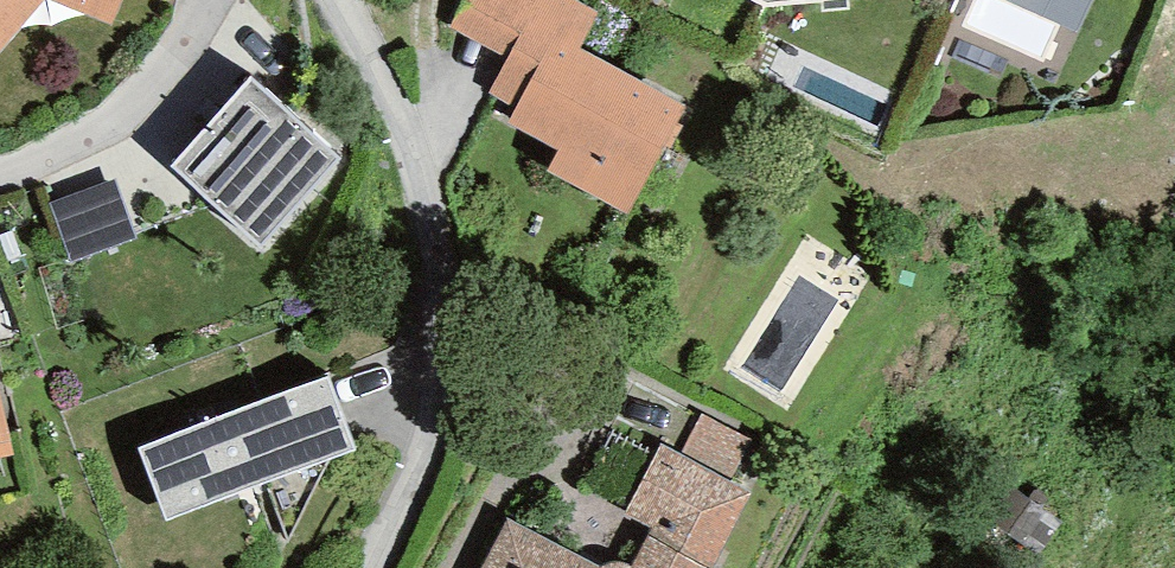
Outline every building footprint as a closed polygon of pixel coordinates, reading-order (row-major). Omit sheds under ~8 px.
[(44,0),(0,0),(0,52),(44,0)] [(112,23),(122,0),(48,0),(112,23)] [(506,57),(537,0),(462,0),(449,25),(506,57)] [(684,106),(581,48),(598,11),(578,0),(537,0),(506,57),(487,93),(518,107),(508,122),(557,149),(547,170),(627,213),(684,106)] [(1092,0),(1012,0),(1077,32),(1092,0)] [(341,159),(251,76),(171,165),(260,247),(341,159)] [(114,179),(50,203),(71,261),(136,237),(114,179)] [(328,377),(138,448),(165,521),(356,450),(328,377)] [(13,452),(0,397),(0,455),(13,452)] [(679,453),(731,482),(753,440),(701,413),(679,453)] [(480,567),(713,567),(751,493),(731,482),(679,453),(662,443),(625,513),(652,528),(631,565),(624,563),(617,561),(609,563),(604,565),(601,567),(507,520),(480,567)]
